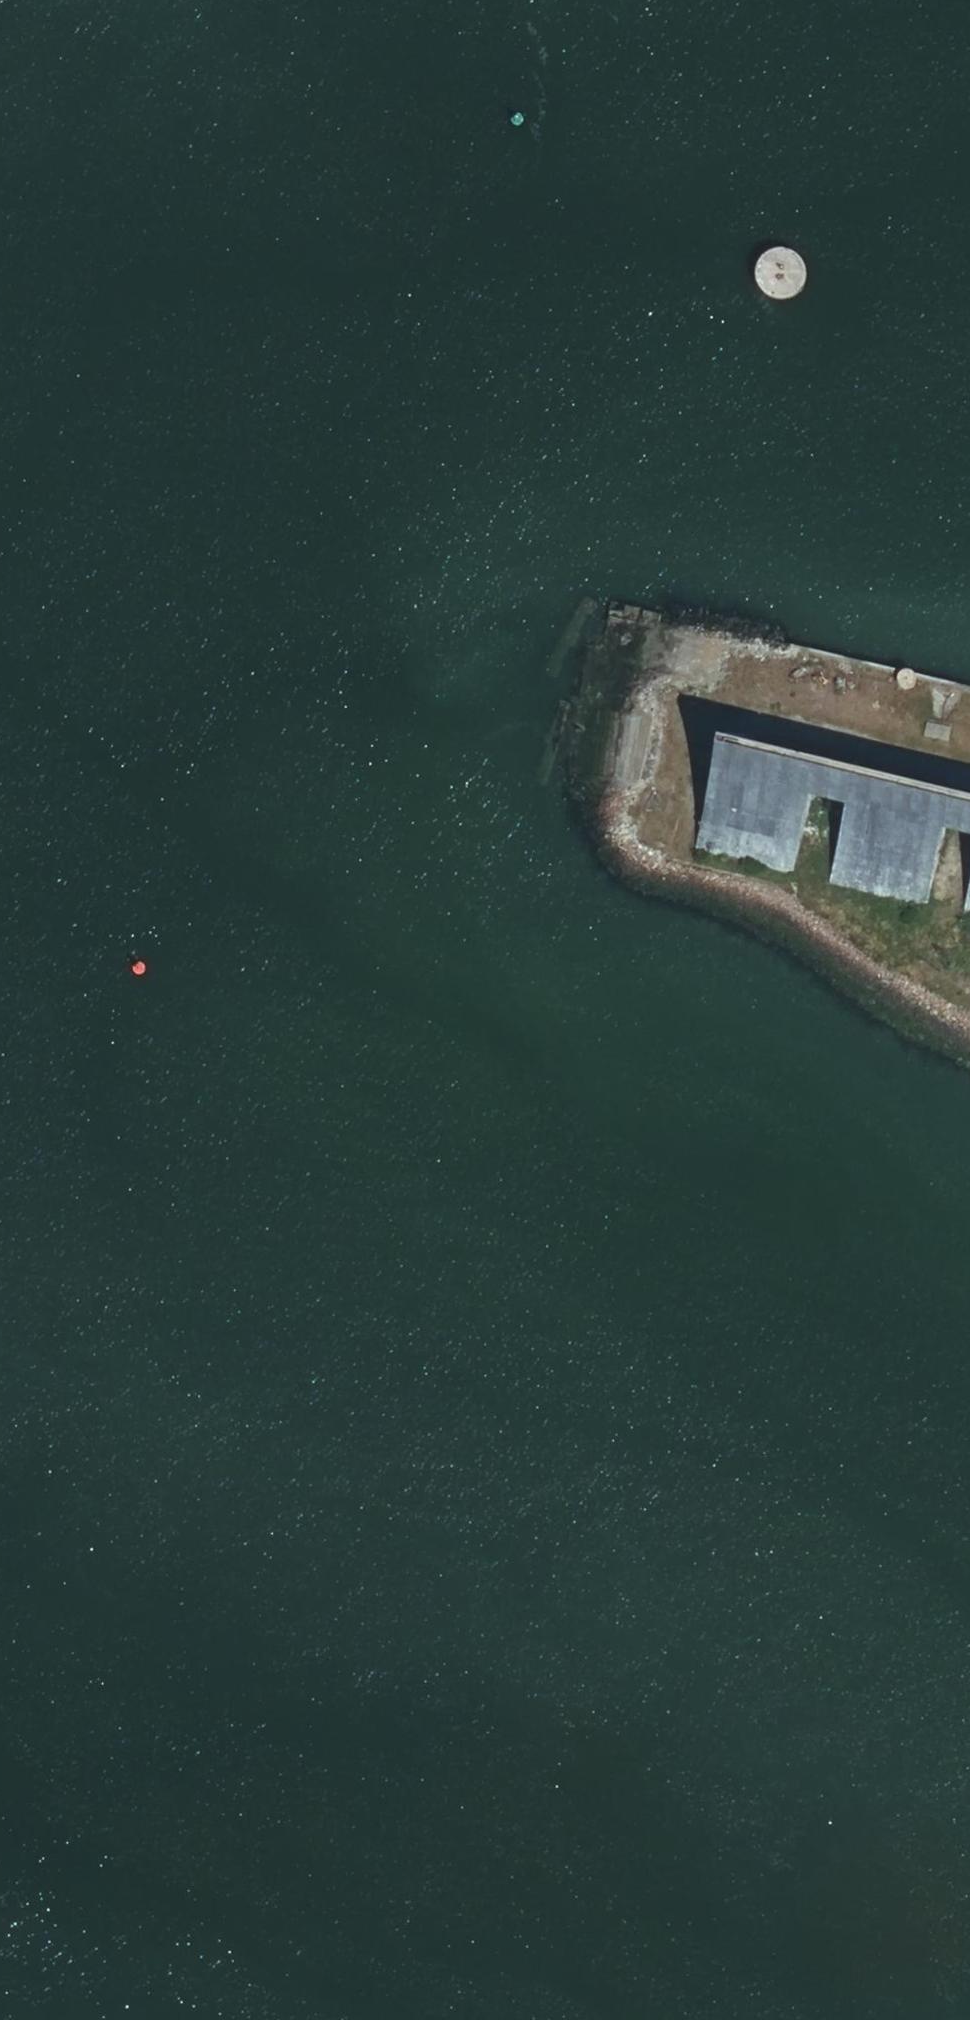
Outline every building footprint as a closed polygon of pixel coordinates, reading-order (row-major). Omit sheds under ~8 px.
[(792,879),(810,803),(846,812),(828,888),(925,911),(943,836),(969,842),(969,816),(718,757),(695,856),(792,879)] [(961,920),(969,922),(969,883),(961,920)]
